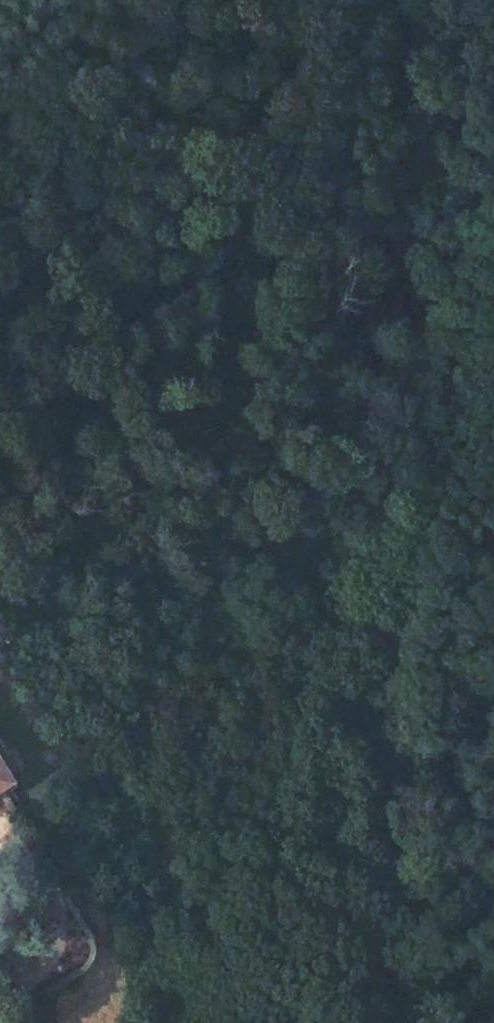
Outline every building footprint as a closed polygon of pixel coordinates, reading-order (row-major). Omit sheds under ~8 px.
[(0,758),(0,790),(4,788),(15,781),(0,758)] [(67,954),(93,938),(70,900),(44,916),(67,954)]
